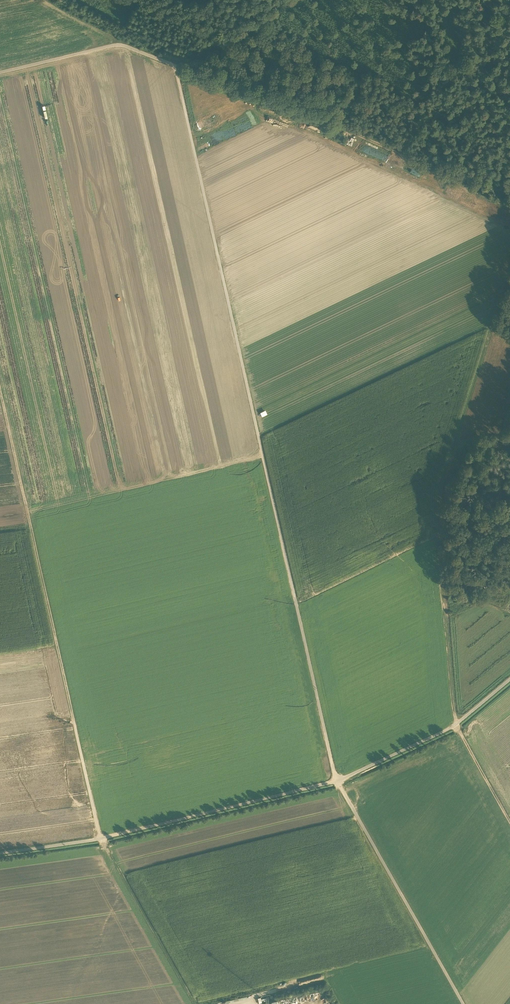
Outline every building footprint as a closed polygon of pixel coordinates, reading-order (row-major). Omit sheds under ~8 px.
[(270,994),(260,996),(262,1003),(263,1003),(272,1002),(270,994)]
